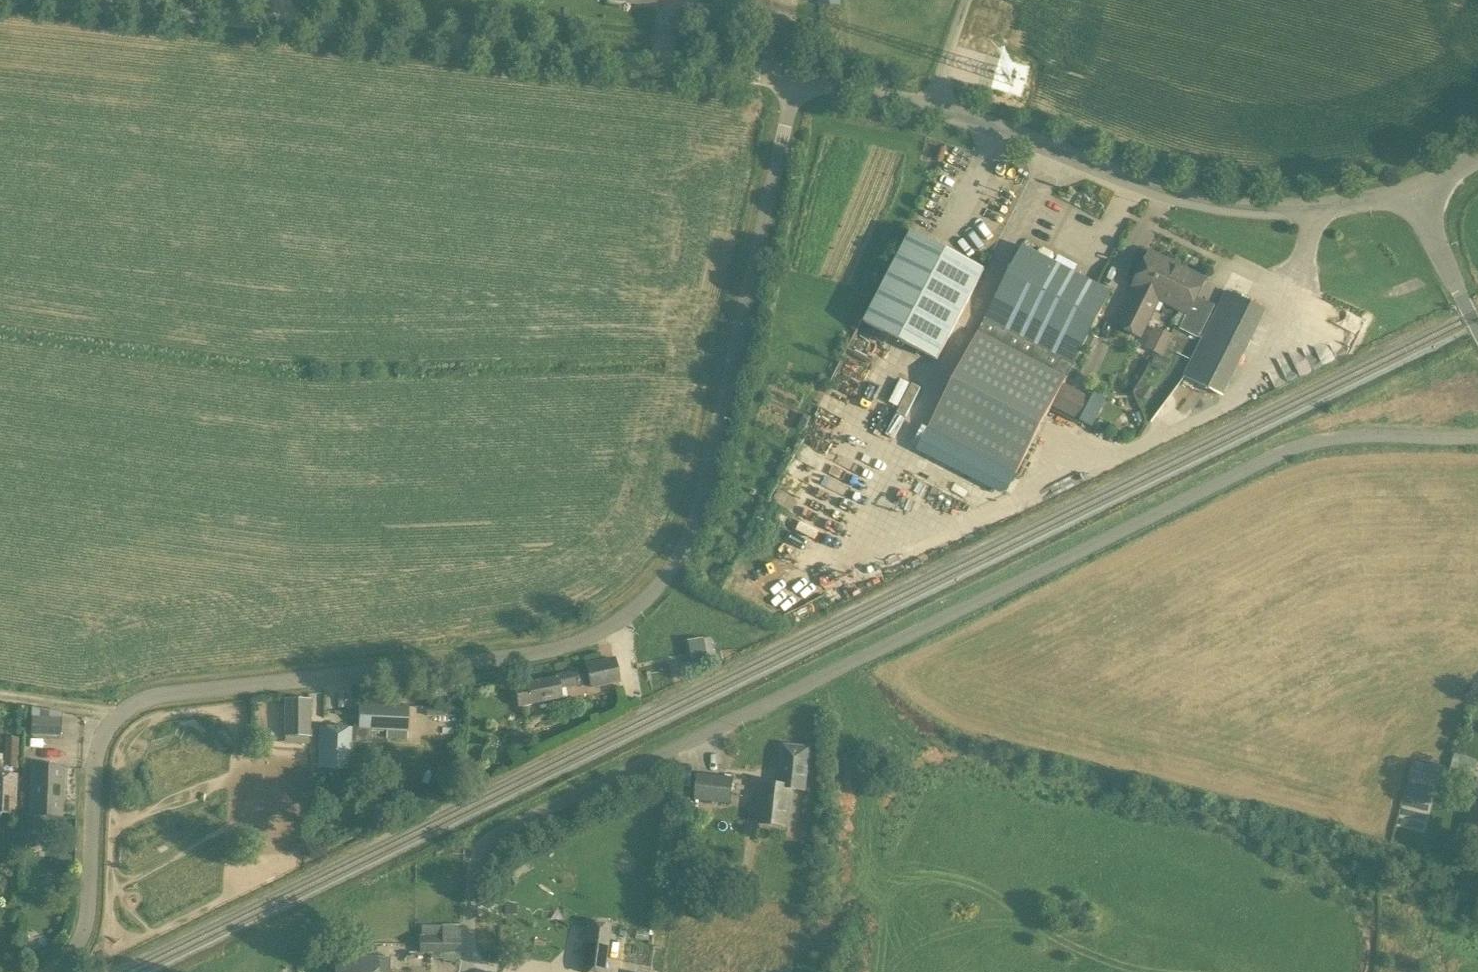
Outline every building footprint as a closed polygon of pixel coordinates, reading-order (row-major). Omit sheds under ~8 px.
[(866,323),(938,360),(984,270),(912,233),(866,323)] [(985,319),(978,331),(927,429),(1017,476),(1052,409),(1068,377),(1074,365),(1112,292),(1096,284),(1023,245),(985,319)] [(1142,340),(1161,301),(1188,314),(1197,297),(1206,279),(1151,252),(1134,287),(1136,288),(1116,327),(1142,340)] [(1184,377),(1224,397),(1267,310),(1227,290),(1184,377)] [(1215,306),(1197,297),(1188,314),(1180,329),(1200,338),(1215,306)] [(1149,347),(1167,354),(1176,332),(1158,324),(1149,347)] [(911,414),(924,387),(904,377),(891,404),(911,414)] [(1059,409),(1082,418),(1092,393),(1069,384),(1059,409)] [(1096,390),(1082,419),(1097,426),(1111,397),(1096,390)] [(683,642),(688,668),(709,664),(704,638),(683,642)] [(590,690),(620,683),(615,658),(585,664),(590,690)] [(562,698),(560,689),(579,685),(576,671),(556,675),(556,677),(514,686),(518,708),(562,698)] [(353,769),(354,743),(371,744),(371,731),(387,732),(386,739),(407,740),(409,699),(388,698),(387,706),(359,705),(359,713),(359,729),(358,726),(353,726),(353,729),(320,728),(318,768),(353,769)] [(285,700),(284,736),(310,737),(310,700),(285,700)] [(62,712),(31,707),(29,735),(60,737),(62,712)] [(5,738),(5,768),(17,769),(18,738),(5,738)] [(783,744),(779,784),(762,782),(758,824),(788,827),(792,790),(807,792),(811,747),(783,744)] [(30,815),(33,816),(32,830),(36,834),(55,835),(58,831),(59,817),(60,817),(63,768),(33,767),(30,815)] [(0,774),(0,813),(15,813),(17,775),(0,774)] [(698,774),(695,801),(731,805),(734,778),(698,774)] [(1477,778),(1471,804),(1475,805),(1466,840),(1477,843),(1477,778)] [(514,876),(506,880),(510,888),(518,884),(514,876)] [(611,925),(588,921),(580,971),(604,971),(611,925)] [(443,959),(443,954),(460,954),(460,926),(442,926),(442,937),(419,936),(419,954),(430,954),(431,959),(443,959)] [(389,958),(335,959),(335,971),(390,971),(389,958)]
